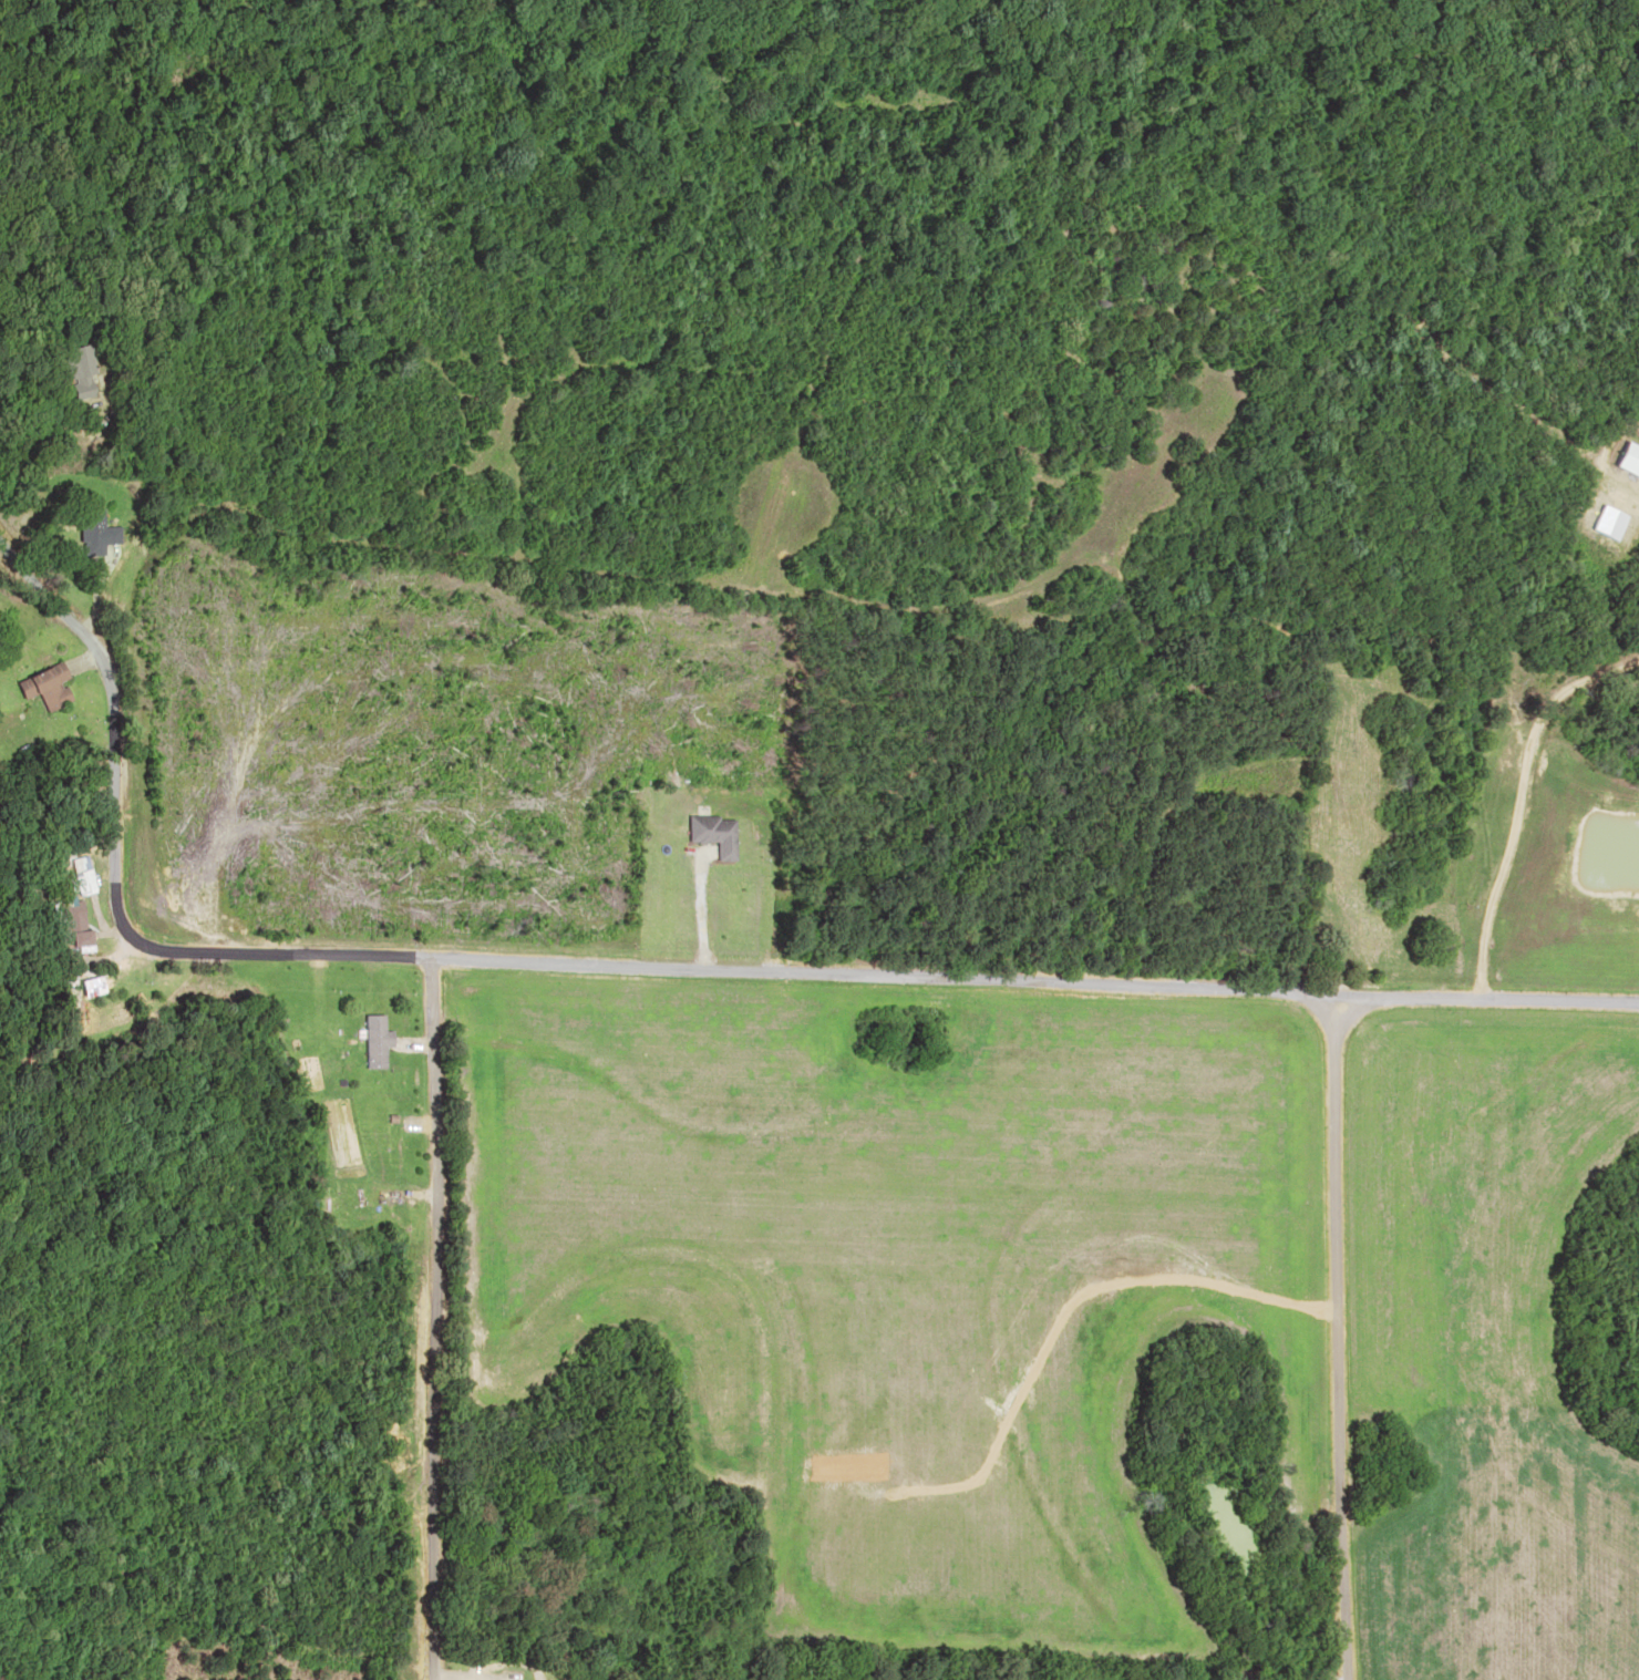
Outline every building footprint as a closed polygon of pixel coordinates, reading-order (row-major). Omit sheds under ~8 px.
[(52,352),(65,398),(90,391),(77,345),(52,352)] [(75,559),(97,559),(97,511),(75,511),(75,559)] [(10,681),(17,700),(33,694),(40,713),(66,702),(57,681),(63,679),(56,663),(10,681)] [(737,861),(737,816),(690,816),(690,841),(719,841),(719,860),(737,861)] [(65,858),(71,895),(89,892),(83,855),(65,858)] [(1342,889),(1342,876),(1331,876),(1331,889),(1342,889)] [(43,940),(62,939),(63,944),(84,943),(84,927),(77,927),(76,896),(56,897),(56,915),(42,915),(43,940)] [(382,1045),(390,1045),(390,1030),(382,1030),(382,1014),(363,1014),(363,1066),(382,1066),(382,1045)]
